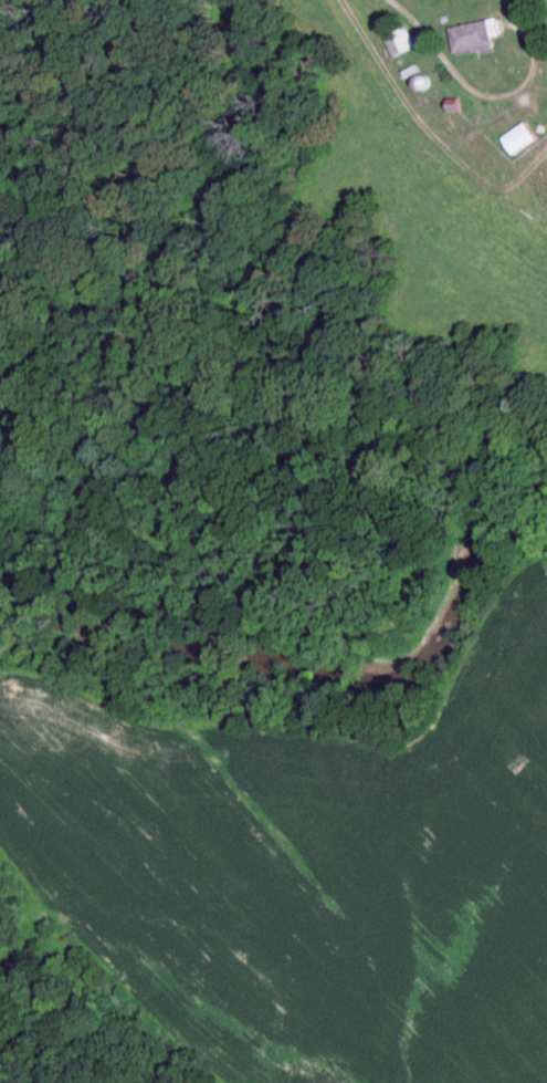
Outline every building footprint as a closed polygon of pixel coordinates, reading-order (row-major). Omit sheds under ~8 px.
[(521,17),(540,8),(536,0),(523,0),(515,4),(521,17)] [(499,37),(497,21),(450,29),(454,56),(493,50),(492,38),(499,37)] [(384,38),(392,59),(415,49),(406,29),(384,38)] [(537,142),(525,125),(502,141),(514,157),(537,142)]
